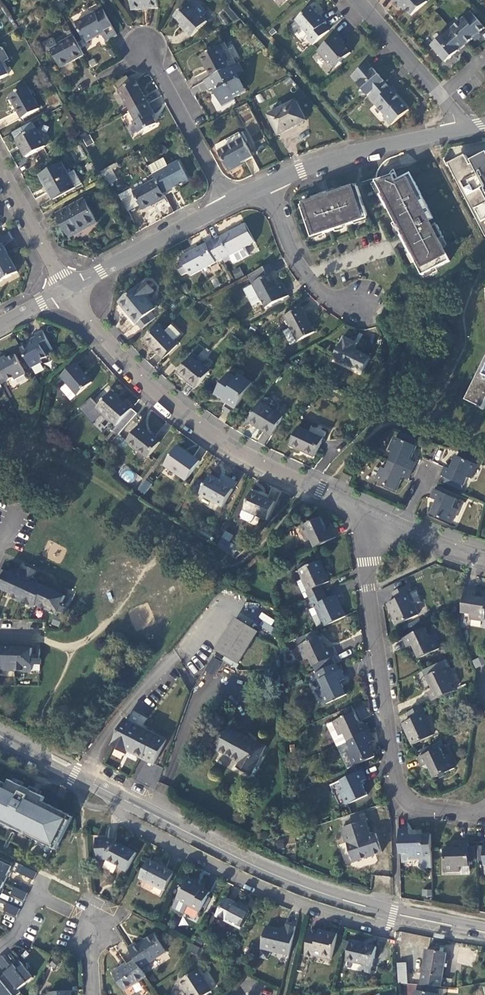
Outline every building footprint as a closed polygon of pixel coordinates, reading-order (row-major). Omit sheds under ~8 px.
[(159,8),(158,0),(131,0),(132,10),(159,8)] [(393,0),(400,8),(403,6),(412,16),(428,2),(426,0),(394,0),(393,0)] [(206,22),(187,3),(174,16),(185,28),(183,29),(191,37),(206,22)] [(310,44),(327,29),(322,23),(324,21),(318,14),(318,15),(309,6),(293,19),(307,35),(305,37),(310,44)] [(117,34),(102,8),(75,22),(85,41),(101,33),(105,40),(117,34)] [(465,46),(474,38),(476,36),(478,34),(484,28),(484,27),(471,11),(451,29),(465,46)] [(446,62),(465,46),(451,29),(432,46),(446,62)] [(340,39),(335,33),(315,50),(325,62),(327,60),(333,67),(339,62),(339,60),(348,52),(339,41),(340,39)] [(52,39),(43,43),(47,51),(50,49),(60,67),(84,54),(74,36),(58,45),(55,39),(52,39)] [(235,63),(224,44),(217,47),(201,56),(212,76),(228,67),(232,65),(235,63)] [(9,74),(2,61),(9,58),(2,46),(0,48),(0,79),(9,74)] [(243,71),(238,62),(235,63),(232,65),(236,75),(243,71)] [(366,96),(382,81),(365,62),(349,76),(366,96)] [(212,76),(205,80),(210,89),(216,86),(219,90),(215,92),(221,105),(239,95),(236,90),(243,86),(236,75),(232,65),(228,67),(212,76)] [(130,112),(148,102),(136,80),(118,90),(130,112)] [(388,89),(382,81),(366,96),(382,115),(399,101),(392,93),(388,89)] [(236,90),(239,95),(245,92),(243,86),(236,90)] [(39,109),(27,87),(10,96),(22,118),(39,109)] [(278,135),(297,125),(295,122),(304,117),(295,101),(268,115),(278,135)] [(156,115),(148,102),(130,112),(135,121),(133,123),(139,133),(157,124),(154,116),(156,115)] [(46,147),(36,129),(17,139),(27,157),(46,147)] [(253,157),(241,132),(215,145),(229,172),(238,168),(237,165),(253,157)] [(87,146),(94,142),(89,134),(82,138),(87,146)] [(469,162),(466,156),(452,163),(484,226),(484,154),(469,162)] [(164,158),(149,166),(156,180),(163,193),(170,188),(173,194),(179,191),(176,185),(189,179),(178,161),(169,167),(164,158)] [(53,200),(82,184),(73,168),(67,172),(62,164),(40,175),(53,200)] [(110,167),(102,172),(110,184),(117,179),(110,167)] [(428,207),(416,182),(411,184),(407,176),(399,180),(396,174),(376,181),(383,193),(381,194),(385,202),(387,202),(390,207),(388,208),(398,227),(399,226),(403,234),(402,235),(411,254),(412,253),(416,261),(415,261),(422,275),(432,270),(431,269),(435,267),(436,269),(450,261),(439,240),(444,238),(437,225),(433,227),(432,227),(430,221),(424,209),(428,207)] [(142,210),(166,197),(163,193),(156,180),(133,192),(142,210)] [(331,197),(323,200),(322,196),(314,198),(314,197),(313,197),(314,200),(301,205),(304,215),(308,214),(311,224),(308,225),(311,235),(324,231),(325,234),(326,234),(325,233),(356,223),(355,221),(368,217),(365,206),(361,207),(358,198),(361,196),(358,186),(345,190),(344,187),(343,187),(344,188),(343,189),(336,191),(335,189),(329,190),(331,197)] [(70,237),(88,228),(86,225),(95,219),(84,199),(57,214),(70,237)] [(86,225),(88,228),(97,223),(95,219),(86,225)] [(245,224),(213,240),(223,259),(225,263),(231,259),(229,256),(255,243),(245,224)] [(223,259),(213,240),(181,257),(183,261),(176,264),(181,275),(188,272),(190,276),(223,259)] [(1,283),(18,273),(3,245),(0,247),(0,281),(1,283)] [(271,274),(267,265),(248,275),(253,284),(271,274)] [(239,267),(231,270),(235,279),(243,275),(239,267)] [(265,308),(288,295),(282,283),(277,285),(271,274),(253,284),(253,285),(243,290),(252,307),(261,301),(265,308)] [(137,324),(141,330),(155,318),(151,313),(156,309),(147,298),(155,291),(147,282),(139,288),(138,287),(121,301),(132,314),(130,316),(136,324),(137,324)] [(314,332),(301,307),(284,316),(290,328),(283,332),(290,345),(314,332)] [(181,334),(172,325),(165,332),(158,325),(144,339),(163,359),(177,345),(174,340),(181,334)] [(31,341),(19,347),(30,369),(43,362),(41,361),(47,357),(46,354),(53,349),(42,329),(34,333),(35,335),(30,338),(31,341)] [(359,344),(344,336),(335,354),(344,359),(342,362),(362,373),(370,357),(356,349),(359,344)] [(5,377),(7,381),(14,377),(15,380),(26,375),(15,354),(4,361),(2,358),(0,359),(0,380),(5,377)] [(196,388),(210,371),(191,356),(178,372),(196,388)] [(465,401),(483,409),(484,405),(484,359),(465,401)] [(92,383),(76,363),(60,376),(77,395),(92,383)] [(236,408),(252,383),(239,374),(237,377),(229,372),(215,393),(223,399),(225,397),(229,399),(227,402),(236,408)] [(117,436),(136,414),(131,409),(130,411),(117,400),(119,398),(112,392),(96,408),(116,426),(112,431),(117,436)] [(130,411),(131,409),(119,398),(117,400),(130,411)] [(284,417),(260,402),(249,421),(272,436),(284,417)] [(160,443),(139,426),(127,441),(148,458),(160,443)] [(323,439),(298,427),(290,445),(315,457),(323,439)] [(265,445),(269,436),(261,432),(257,441),(265,445)] [(389,460),(412,471),(415,462),(411,460),(417,446),(395,437),(389,450),(393,452),(389,460)] [(186,481),(200,461),(177,446),(164,465),(186,481)] [(450,469),(444,467),(441,475),(463,486),(468,477),(472,478),(478,465),(456,455),(450,469)] [(403,477),(407,479),(412,471),(389,460),(386,469),(382,467),(375,481),(397,491),(403,477)] [(130,484),(137,475),(125,466),(118,475),(130,484)] [(349,484),(352,476),(344,472),(340,480),(349,484)] [(220,480),(211,475),(200,494),(223,507),(233,489),(219,482),(220,480)] [(145,494),(152,483),(144,478),(137,490),(145,494)] [(458,500),(435,488),(431,498),(436,500),(430,515),(451,524),(458,510),(454,508),(458,500)] [(275,501),(251,491),(240,519),(242,522),(253,526),(256,525),(259,517),(268,520),(275,501)] [(314,548),(336,537),(332,529),(327,531),(321,517),(300,527),(306,540),(310,539),(314,548)] [(224,531),(216,547),(232,555),(236,546),(229,543),(233,535),(224,531)] [(309,599),(324,593),(320,585),(330,582),(319,561),(298,570),(302,579),(297,582),(302,593),(306,592),(309,599)] [(28,575),(34,577),(37,572),(35,571),(36,570),(29,567),(28,570),(29,571),(28,575)] [(2,588),(11,592),(9,595),(35,606),(36,604),(57,613),(59,610),(61,604),(63,601),(65,595),(38,582),(19,574),(11,571),(10,572),(10,573),(0,569),(0,570),(0,582),(1,588),(2,588)] [(19,574),(38,582),(39,579),(34,577),(28,575),(26,574),(20,571),(19,574)] [(413,606),(421,602),(416,590),(410,593),(407,586),(393,592),(396,600),(387,603),(397,624),(417,615),(413,606)] [(465,589),(463,602),(461,613),(471,615),(471,619),(484,621),(484,598),(475,596),(475,591),(465,589)] [(324,627),(345,616),(335,596),(327,599),(324,593),(309,599),(311,606),(314,605),(324,627)] [(61,611),(67,614),(70,608),(64,605),(61,611)] [(265,621),(261,627),(268,632),(275,620),(261,612),(258,617),(265,621)] [(238,664),(258,631),(236,618),(216,651),(238,664)] [(418,659),(439,649),(433,635),(429,637),(425,628),(403,638),(407,647),(412,645),(418,659)] [(312,667),(334,656),(330,648),(325,650),(319,636),(299,646),(304,659),(308,658),(312,667)] [(32,670),(32,663),(33,656),(33,647),(0,646),(0,668),(32,670)] [(475,668),(484,664),(484,663),(482,656),(472,660),(475,668)] [(339,671),(337,664),(316,673),(323,688),(319,691),(324,704),(346,694),(340,681),(345,678),(341,670),(339,671)] [(432,701),(455,691),(451,682),(454,681),(448,667),(427,677),(433,690),(428,693),(432,701)] [(423,706),(407,713),(411,720),(403,724),(412,744),(433,735),(423,715),(426,713),(423,706)] [(347,742),(369,732),(365,723),(361,725),(354,712),(333,722),(339,734),(343,733),(347,742)] [(166,740),(125,718),(112,746),(126,754),(129,748),(135,751),(133,754),(154,764),(166,740)] [(265,748),(230,728),(218,750),(241,763),(239,769),(251,775),(262,754),(265,748)] [(354,766),(375,756),(368,742),(373,740),(369,732),(347,742),(351,750),(347,752),(354,766)] [(437,749),(434,744),(421,750),(423,756),(437,749)] [(440,748),(437,749),(423,756),(419,758),(423,766),(427,765),(434,779),(455,769),(448,755),(445,756),(440,748)] [(140,761),(135,782),(156,788),(162,767),(140,761)] [(346,804),(367,795),(360,781),(365,779),(361,771),(340,780),(343,788),(340,790),(346,804)] [(0,781),(0,818),(40,838),(39,841),(52,848),(69,816),(42,802),(45,797),(10,780),(7,785),(0,781)] [(65,800),(69,791),(61,787),(57,795),(65,800)] [(366,821),(343,828),(353,861),(382,852),(376,834),(370,835),(366,821)] [(409,831),(399,830),(400,855),(401,855),(401,863),(408,863),(409,858),(425,858),(425,853),(424,835),(409,834),(409,831)] [(108,838),(97,839),(98,860),(106,859),(119,866),(118,868),(127,872),(138,852),(108,838)] [(470,867),(469,843),(459,843),(459,848),(444,849),(445,871),(460,871),(460,867),(470,867)] [(174,872),(150,860),(141,878),(165,890),(174,872)] [(5,883),(13,867),(0,861),(0,880),(5,883)] [(38,873),(25,867),(21,874),(34,880),(38,873)] [(202,911),(211,893),(198,886),(199,884),(189,879),(175,906),(186,912),(190,905),(202,911)] [(28,893),(15,887),(11,895),(24,901),(28,893)] [(250,912),(227,900),(219,916),(242,928),(250,912)] [(20,909),(8,903),(4,911),(17,917),(20,909)] [(290,956),(296,926),(287,924),(285,931),(265,927),(261,946),(281,951),(280,954),(290,956)] [(337,937),(310,931),(305,956),(313,957),(314,955),(332,959),(337,937)] [(137,943),(128,948),(136,960),(141,969),(167,953),(155,935),(138,946),(137,943)] [(377,948),(351,941),(346,960),(372,966),(377,948)] [(197,954),(200,947),(191,943),(188,950),(197,954)] [(398,946),(398,984),(410,985),(410,976),(405,976),(406,959),(409,958),(410,946),(398,946)] [(419,984),(440,987),(447,953),(426,949),(419,984)] [(19,990),(33,978),(20,961),(12,968),(2,956),(0,958),(0,966),(5,973),(19,990)] [(124,992),(146,977),(141,969),(136,960),(126,966),(122,969),(121,967),(112,973),(124,992)] [(212,991),(198,969),(179,981),(183,989),(185,988),(190,994),(206,994),(212,991)] [(21,993),(19,990),(5,973),(0,978),(0,994),(18,994),(21,993)]
